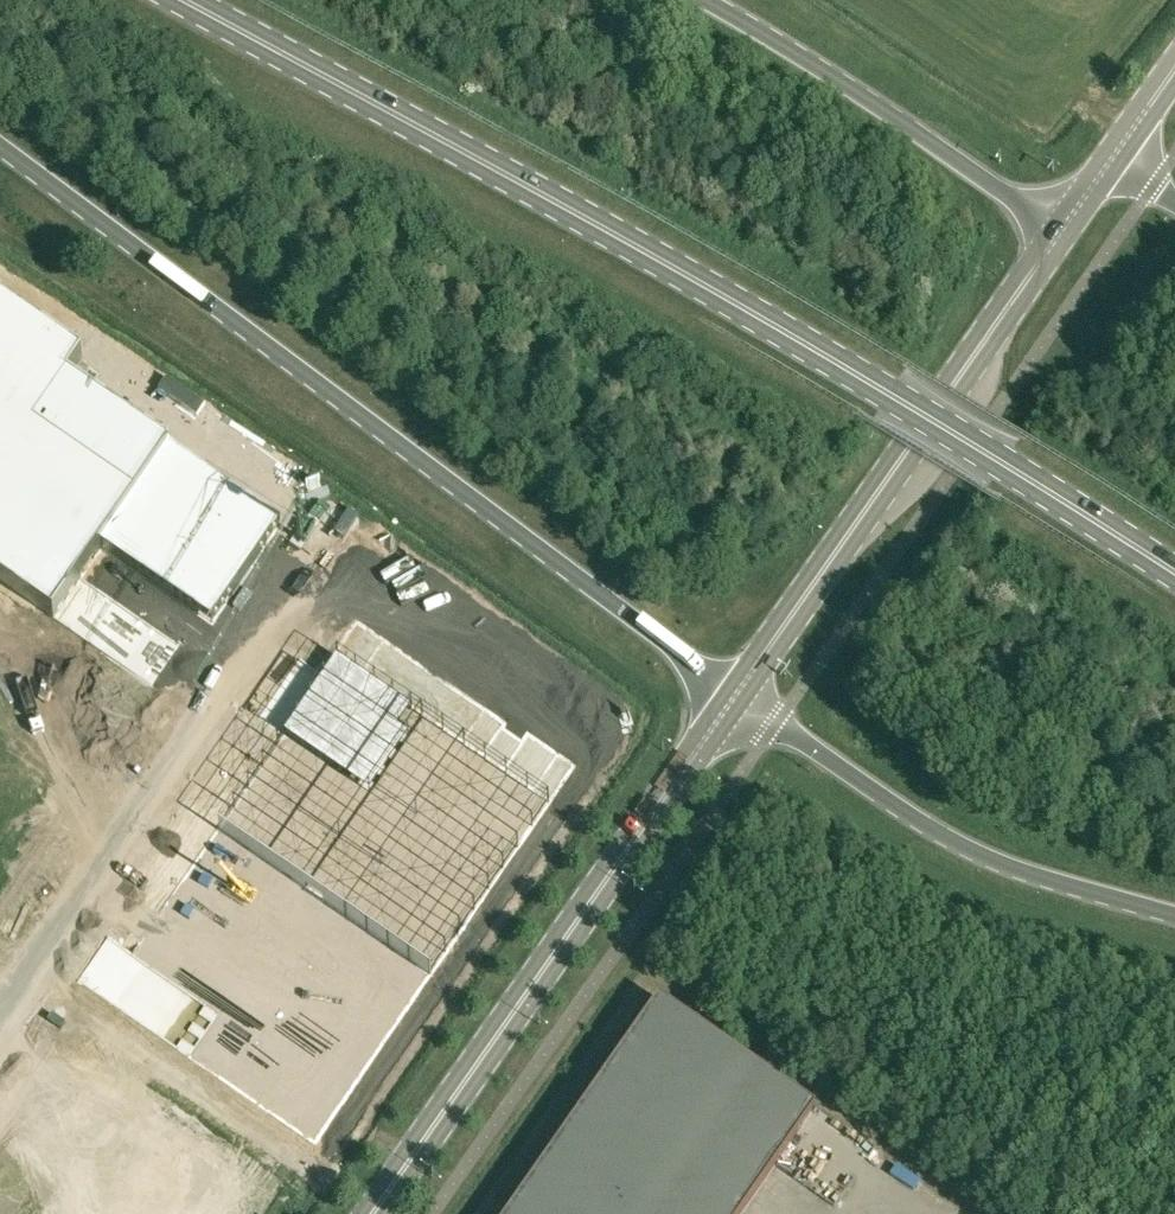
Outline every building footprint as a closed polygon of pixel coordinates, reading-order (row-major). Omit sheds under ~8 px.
[(55,620),(102,549),(213,625),(281,526),(69,380),(83,358),(0,301),(0,582),(55,620)] [(285,733),(132,956),(206,1007),(177,1049),(316,1145),(576,765),(528,732),(523,740),(504,727),(506,723),(356,620),(333,654),(411,708),(359,784),(285,733)] [(660,1000),(510,1213),(743,1213),(816,1110),(660,1000)] [(818,1152),(805,1175),(842,1196),(859,1168),(835,1154),(832,1160),(818,1152)]
